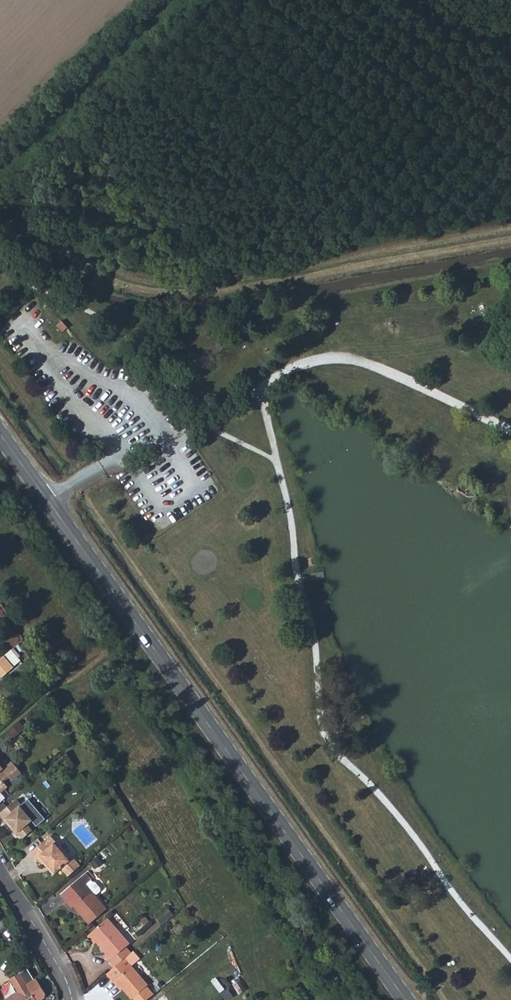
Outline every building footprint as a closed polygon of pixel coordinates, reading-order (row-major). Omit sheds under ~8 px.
[(62,334),(68,330),(63,323),(57,328),(62,334)] [(3,660),(0,662),(0,682),(12,671),(3,660)] [(23,731),(18,725),(6,735),(11,741),(23,731)] [(0,770),(0,794),(3,794),(7,791),(3,786),(9,781),(11,784),(20,777),(11,766),(3,773),(0,770)] [(17,802),(0,817),(0,818),(10,831),(13,829),(23,840),(33,832),(28,826),(32,822),(26,814),(27,814),(17,802)] [(49,837),(45,841),(29,854),(34,860),(36,859),(42,866),(45,863),(48,867),(47,871),(52,877),(60,870),(69,863),(68,862),(53,845),(55,844),(49,837)] [(68,862),(69,863),(60,870),(67,878),(79,868),(72,859),(68,862)] [(74,909),(89,926),(106,911),(98,901),(104,895),(98,887),(94,886),(89,890),(87,888),(92,882),(86,875),(60,897),(72,911),(74,909)] [(103,958),(113,969),(129,955),(125,950),(129,947),(107,921),(89,937),(105,956),(103,958)] [(131,954),(129,955),(113,969),(105,977),(111,985),(114,983),(129,999),(131,999),(145,989),(147,987),(130,968),(137,962),(131,954)] [(26,986),(19,974),(10,980),(17,992),(4,999),(35,999),(26,986)] [(26,986),(35,999),(43,999),(44,999),(45,996),(35,980),(26,986)] [(131,999),(132,999),(148,999),(152,997),(145,989),(131,999)]
